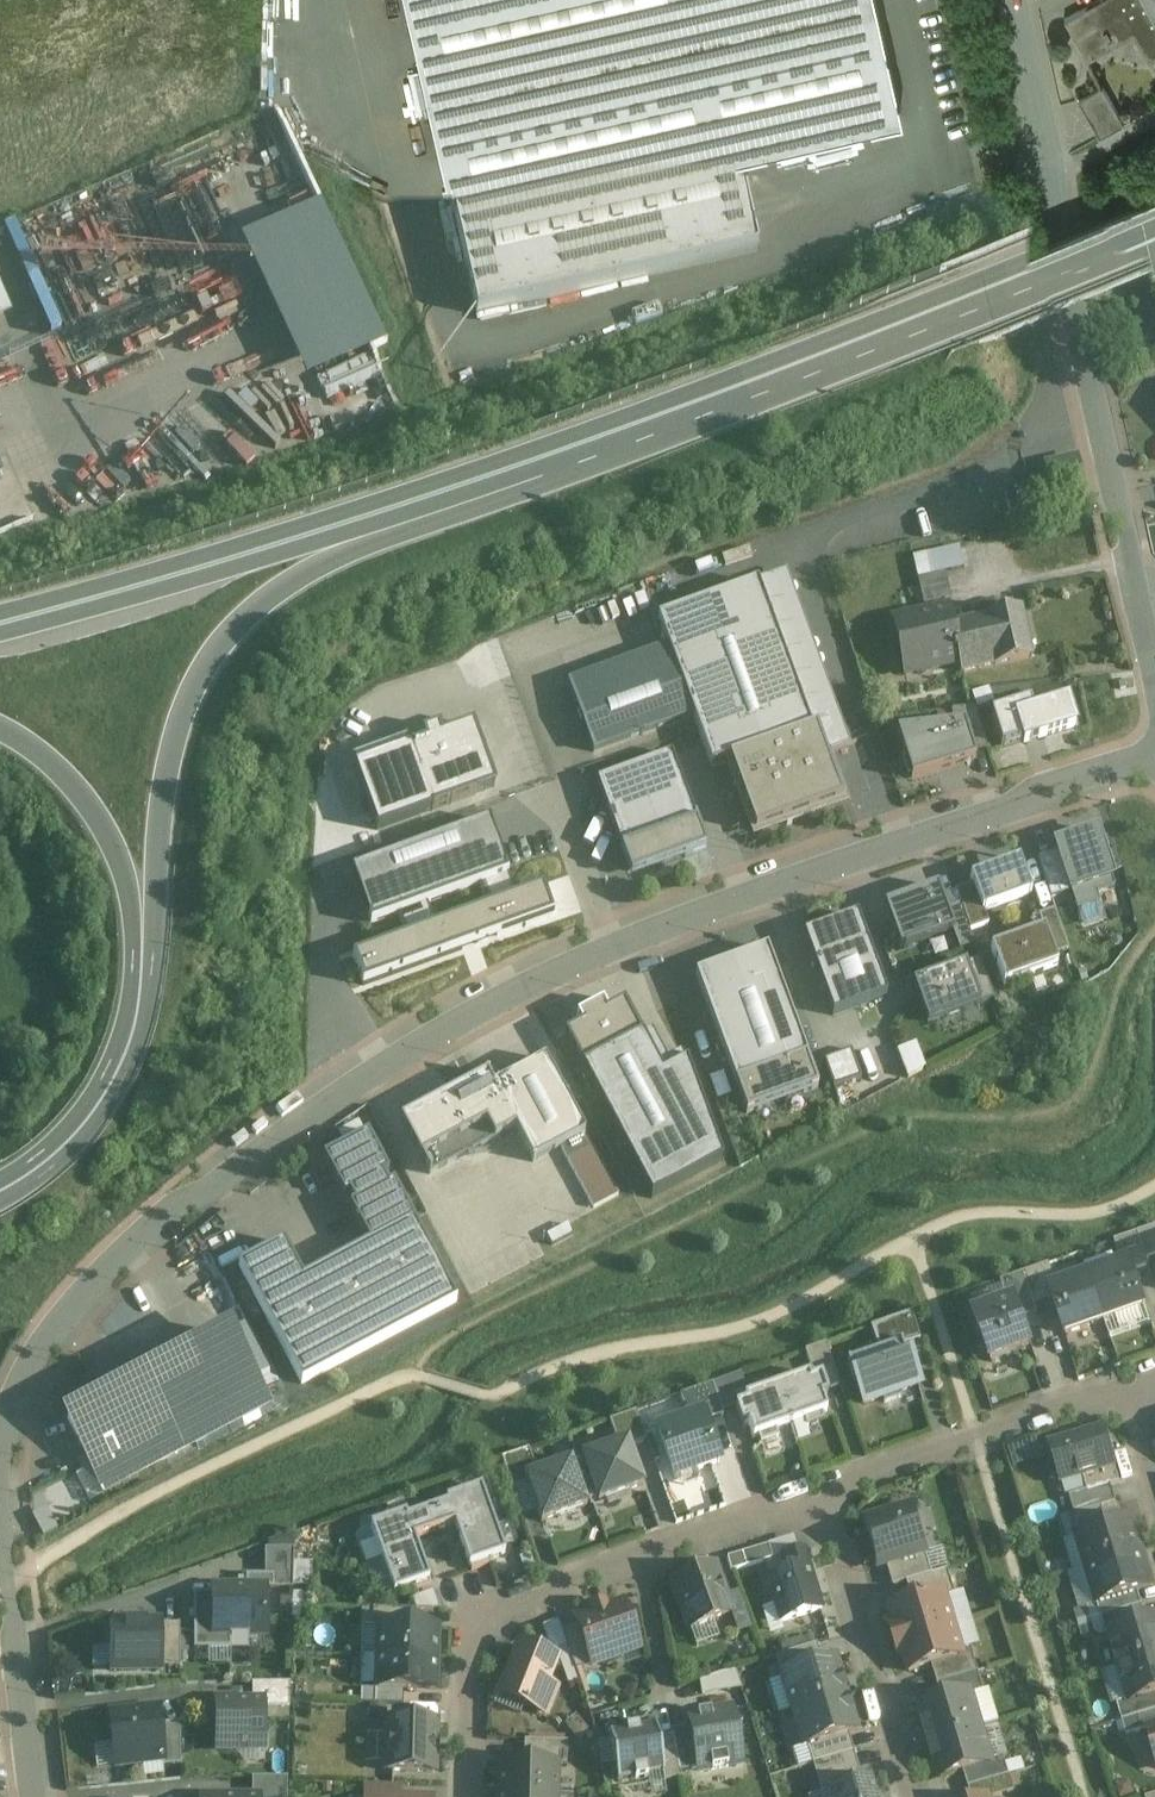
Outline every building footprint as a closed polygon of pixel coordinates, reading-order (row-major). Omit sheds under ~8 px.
[(476,315),(757,251),(735,154),(900,117),(874,0),(405,0),(476,315)] [(1065,20),(1088,61),(1136,34),(1117,0),(1101,0),(1065,20)] [(1136,34),(1151,61),(1154,59),(1154,0),(1117,0),(1136,34)] [(1103,85),(1080,99),(1101,136),(1124,123),(1103,85)] [(246,243),(309,379),(382,345),(319,209),(246,243)] [(10,311),(0,287),(0,316),(10,311)] [(944,572),(917,578),(923,606),(951,599),(944,572)] [(711,768),(729,762),(729,760),(811,730),(757,583),(657,619),(672,661),(693,717),(711,768)] [(1020,608),(949,624),(959,664),(961,673),(1032,657),(1020,608)] [(946,609),(893,621),(906,676),(959,664),(949,624),(946,609)] [(592,754),(693,717),(672,661),(572,698),(592,754)] [(992,687),(976,691),(979,706),(995,703),(992,687)] [(1047,696),(991,714),(1001,748),(1023,741),(1024,743),(1074,727),(1066,703),(1051,708),(1047,696)] [(951,711),(953,726),(964,725),(973,755),(987,750),(974,709),(951,711)] [(953,726),(930,729),(943,770),(975,760),(973,755),(964,725),(953,726)] [(496,789),(473,726),(443,738),(439,728),(421,735),(425,745),(354,770),(377,832),(496,789)] [(729,760),(729,762),(755,833),(785,822),(787,827),(815,816),(813,812),(843,801),(816,728),(811,730),(729,760)] [(930,729),(898,732),(912,780),(943,770),(930,729)] [(671,756),(597,782),(622,850),(696,823),(671,756)] [(489,822),(350,872),(369,926),(398,916),(407,938),(436,928),(428,905),(480,886),(487,908),(516,898),(489,822)] [(620,851),(631,879),(707,851),(697,823),(696,823),(622,850),(620,851)] [(1096,832),(1055,846),(1057,852),(1071,892),(1077,910),(1100,902),(1097,893),(1115,887),(1096,832)] [(1071,892),(1057,852),(1037,858),(1051,899),(1071,892)] [(1019,861),(971,878),(973,885),(983,911),(984,911),(1031,894),(1019,861)] [(899,872),(882,879),(889,896),(905,890),(899,872)] [(983,911),(973,885),(954,892),(959,906),(969,932),(989,924),(984,911),(983,911)] [(937,887),(884,907),(901,951),(952,932),(954,931),(946,911),(937,887)] [(553,918),(542,888),(516,898),(487,908),(436,928),(407,938),(352,958),(363,988),(553,918)] [(959,906),(946,911),(954,931),(952,932),(959,952),(974,946),(969,932),(959,906)] [(1054,911),(1038,916),(1043,929),(1045,929),(1054,956),(1068,951),(1054,911)] [(858,917),(804,936),(833,1016),(887,997),(858,917)] [(988,943),(1002,939),(998,924),(984,928),(988,943)] [(1043,929),(991,948),(1004,985),(1058,966),(1054,956),(1045,929),(1043,929)] [(766,950),(696,976),(747,1114),(818,1087),(766,950)] [(979,960),(913,984),(928,1024),(994,1000),(979,960)] [(643,1038),(624,1004),(607,1013),(603,1004),(577,1018),(581,1027),(565,1036),(583,1070),(643,1038)] [(643,1038),(583,1070),(652,1200),(723,1162),(687,1063),(663,1076),(643,1038)] [(836,1085),(861,1075),(850,1050),(826,1060),(836,1085)] [(494,1087),(493,1087),(515,1130),(533,1163),(585,1135),(545,1060),(494,1087)] [(487,1074),(400,1121),(429,1175),(515,1130),(493,1087),(494,1087),(487,1074)] [(369,1246),(414,1223),(394,1185),(390,1187),(385,1179),(390,1176),(369,1137),(324,1160),(344,1199),(349,1197),(353,1206),(349,1208),(369,1246)] [(284,1243),(238,1267),(301,1385),(456,1304),(414,1223),(369,1246),(303,1280),(284,1243)] [(1138,1234),(1148,1261),(1154,1259),(1154,1228),(1138,1234)] [(1138,1234),(1115,1243),(1123,1265),(1130,1262),(1134,1272),(1149,1267),(1148,1261),(1138,1234)] [(1123,1265),(1089,1277),(1105,1322),(1146,1307),(1134,1272),(1130,1262),(1123,1265)] [(1049,1266),(1024,1275),(1035,1307),(1053,1301),(1049,1291),(1057,1288),(1049,1266)] [(1023,1275),(1001,1283),(1009,1305),(1016,1303),(1022,1321),(1038,1315),(1035,1307),(1024,1275),(1023,1275)] [(1057,1288),(1049,1291),(1053,1301),(1065,1336),(1105,1322),(1089,1277),(1057,1288)] [(1009,1305),(975,1317),(992,1364),(1012,1357),(1011,1355),(1032,1348),(1022,1321),(1016,1303),(1009,1305)] [(912,1315),(886,1324),(895,1347),(901,1345),(902,1348),(920,1342),(912,1315)] [(886,1324),(870,1330),(878,1353),(895,1347),(886,1324)] [(228,1335),(102,1402),(138,1470),(264,1402),(228,1335)] [(878,1353),(847,1365),(854,1384),(856,1383),(864,1406),(882,1399),(884,1404),(901,1398),(900,1393),(918,1387),(909,1361),(907,1362),(902,1348),(901,1345),(895,1347),(878,1353)] [(825,1346),(805,1353),(811,1369),(817,1366),(820,1374),(833,1369),(825,1346)] [(809,1377),(777,1388),(790,1426),(804,1421),(807,1428),(825,1422),(823,1415),(827,1413),(821,1398),(826,1396),(826,1397),(828,1396),(821,1378),(813,1381),(811,1382),(809,1377)] [(712,1386),(680,1397),(688,1421),(701,1416),(704,1424),(723,1417),(712,1386)] [(777,1388),(744,1399),(746,1405),(744,1406),(744,1405),(735,1408),(742,1427),(744,1426),(748,1424),(753,1439),(758,1438),(760,1445),(779,1438),(776,1431),(790,1426),(777,1388)] [(101,1401),(67,1419),(104,1489),(138,1471),(138,1470),(102,1402),(101,1401)] [(636,1413),(609,1423),(617,1445),(628,1441),(631,1449),(646,1443),(636,1413)] [(688,1421),(658,1431),(675,1480),(719,1464),(704,1424),(701,1416),(688,1421)] [(1104,1431),(1050,1447),(1061,1484),(1083,1477),(1115,1467),(1104,1431)] [(617,1445),(582,1457),(583,1461),(578,1463),(592,1502),(597,1500),(599,1503),(644,1487),(631,1449),(628,1441),(617,1445)] [(528,1451),(501,1461),(512,1491),(528,1485),(525,1478),(536,1474),(528,1451)] [(536,1474),(525,1478),(528,1485),(541,1523),(587,1507),(586,1504),(592,1502),(578,1463),(572,1465),(571,1461),(536,1474)] [(1115,1467),(1083,1477),(1088,1493),(1088,1494),(1111,1487),(1120,1485),(1115,1467)] [(1111,1487),(1088,1494),(1088,1493),(1070,1498),(1075,1517),(1103,1509),(1116,1505),(1111,1487)] [(481,1489),(446,1502),(447,1506),(427,1513),(434,1533),(455,1526),(457,1533),(492,1521),(481,1489)] [(912,1507),(864,1521),(878,1569),(888,1566),(926,1554),(912,1507)] [(1075,1517),(1061,1521),(1067,1541),(1079,1537),(1078,1536),(1108,1527),(1103,1509),(1075,1517)] [(46,1510),(37,1514),(46,1534),(55,1530),(46,1510)] [(406,1516),(370,1529),(382,1560),(417,1547),(414,1541),(434,1533),(427,1513),(407,1520),(406,1516)] [(1108,1527),(1078,1536),(1079,1537),(1088,1568),(1140,1552),(1131,1520),(1108,1527)] [(492,1521),(457,1533),(470,1568),(491,1561),(505,1556),(492,1521)] [(417,1547),(382,1560),(394,1595),(412,1589),(429,1582),(417,1547)] [(264,1552),(265,1577),(282,1577),(282,1591),(293,1591),(294,1551),(264,1552)] [(803,1552),(782,1558),(787,1573),(768,1579),(781,1623),(821,1611),(803,1552)] [(1140,1552),(1088,1568),(1099,1604),(1138,1592),(1151,1588),(1140,1552)] [(926,1554),(888,1566),(894,1587),(907,1583),(933,1575),(926,1554)] [(491,1561),(470,1568),(472,1573),(492,1565),(491,1561)] [(714,1567),(673,1582),(673,1583),(671,1588),(676,1601),(680,1603),(690,1630),(731,1615),(714,1567)] [(933,1575),(907,1583),(913,1603),(945,1593),(946,1598),(955,1595),(948,1571),(933,1575)] [(246,1577),(246,1589),(265,1588),(265,1592),(282,1591),(282,1577),(265,1577),(246,1577)] [(429,1582),(412,1589),(414,1594),(431,1588),(429,1582)] [(246,1589),(213,1590),(213,1596),(214,1638),(230,1638),(248,1637),(266,1637),(265,1592),(265,1588),(246,1589)] [(1099,1604),(1097,1605),(1101,1619),(1142,1606),(1138,1592),(1099,1604)] [(433,1593),(412,1601),(416,1611),(440,1612),(433,1593)] [(913,1603),(890,1610),(895,1625),(891,1626),(896,1642),(954,1625),(946,1598),(945,1593),(913,1603)] [(214,1638),(213,1596),(193,1596),(194,1652),(230,1652),(230,1651),(230,1638),(214,1638)] [(301,1597),(283,1598),(284,1618),(303,1617),(301,1597)] [(622,1605),(606,1611),(604,1606),(590,1611),(592,1616),(576,1622),(578,1626),(592,1666),(638,1650),(622,1605)] [(1142,1606),(1101,1619),(1106,1636),(1110,1635),(1110,1633),(1147,1622),(1142,1606)] [(416,1611),(373,1610),(372,1628),(379,1628),(380,1627),(415,1628),(416,1611)] [(1110,1633),(1110,1635),(1120,1668),(1154,1657),(1154,1620),(1147,1622),(1110,1633)] [(160,1625),(111,1625),(111,1672),(160,1672),(160,1670),(160,1627),(160,1625)] [(954,1625),(896,1642),(901,1658),(905,1657),(909,1672),(932,1666),(964,1656),(962,1651),(954,1625)] [(578,1626),(561,1632),(576,1672),(592,1666),(578,1626)] [(160,1627),(160,1670),(180,1670),(180,1627),(160,1627)] [(415,1628),(380,1627),(379,1628),(379,1658),(436,1660),(437,1629),(415,1628)] [(230,1638),(230,1651),(248,1651),(248,1637),(230,1638)] [(817,1645),(775,1657),(781,1675),(822,1662),(817,1645)] [(553,1660),(522,1648),(521,1648),(505,1687),(505,1688),(527,1696),(524,1702),(524,1703),(546,1712),(547,1712),(556,1691),(555,1690),(544,1685),(553,1661),(553,1660)] [(964,1656),(932,1666),(938,1685),(979,1673),(972,1649),(962,1651),(964,1656)] [(1120,1668),(1130,1701),(1131,1702),(1154,1695),(1154,1657),(1120,1668)] [(436,1660),(379,1658),(378,1689),(435,1691),(436,1660)] [(822,1662),(781,1675),(792,1711),(846,1695),(836,1658),(822,1662)] [(739,1670),(702,1680),(706,1695),(743,1685),(739,1670)] [(979,1673),(938,1685),(943,1702),(971,1694),(971,1695),(984,1691),(979,1673)] [(290,1685),(252,1685),(252,1704),(264,1704),(264,1710),(289,1710),(290,1685)] [(943,1702),(920,1709),(931,1743),(981,1728),(971,1695),(971,1694),(943,1702)] [(846,1695),(792,1711),(802,1747),(848,1734),(857,1731),(846,1695)] [(1131,1702),(1130,1701),(1117,1705),(1122,1722),(1154,1712),(1154,1695),(1131,1702)] [(252,1704),(216,1704),(216,1719),(217,1719),(217,1751),(264,1751),(264,1710),(264,1704),(252,1704)] [(157,1710),(110,1716),(116,1768),(162,1762),(163,1762),(159,1727),(157,1710)] [(731,1710),(710,1714),(710,1713),(709,1713),(709,1717),(700,1719),(699,1715),(697,1715),(697,1716),(689,1718),(690,1728),(698,1770),(698,1772),(711,1770),(712,1771),(728,1768),(728,1767),(741,1764),(731,1710)] [(1122,1722),(1126,1736),(1147,1730),(1154,1727),(1154,1712),(1122,1722)] [(434,1721),(389,1720),(388,1773),(433,1774),(434,1721)] [(180,1724),(159,1727),(163,1762),(162,1762),(163,1768),(181,1766),(180,1724)] [(638,1728),(626,1730),(626,1732),(611,1734),(609,1734),(618,1782),(620,1782),(620,1781),(635,1778),(635,1780),(648,1778),(647,1776),(662,1773),(662,1774),(664,1774),(658,1740),(656,1726),(654,1726),(654,1727),(639,1729),(638,1728)] [(1147,1730),(1154,1756),(1154,1727),(1147,1730)] [(690,1728),(671,1732),(672,1737),(673,1737),(679,1773),(698,1770),(690,1728)] [(981,1728),(931,1743),(941,1778),(964,1771),(991,1763),(991,1761),(981,1728)] [(848,1734),(807,1746),(813,1764),(854,1752),(848,1734)] [(672,1737),(658,1740),(664,1774),(662,1774),(664,1782),(681,1779),(679,1773),(673,1737),(672,1737)] [(567,1743),(524,1742),(524,1763),(557,1764),(557,1766),(567,1766),(567,1743)] [(854,1752),(813,1764),(821,1793),(828,1791),(827,1790),(862,1779),(854,1752)] [(1004,1757),(991,1761),(991,1763),(964,1771),(969,1788),(1009,1776),(1004,1757)] [(524,1763),(500,1763),(499,1794),(556,1795),(557,1766),(557,1764),(524,1763)] [(969,1788),(971,1796),(997,1796),(1014,1792),(1010,1776),(1009,1776),(969,1788)] [(827,1790),(828,1791),(829,1796),(877,1796),(871,1777),(862,1779),(827,1790)] [(252,1780),(252,1796),(287,1796),(287,1780),(252,1780)] [(366,1786),(365,1796),(399,1796),(399,1787),(366,1786)]
